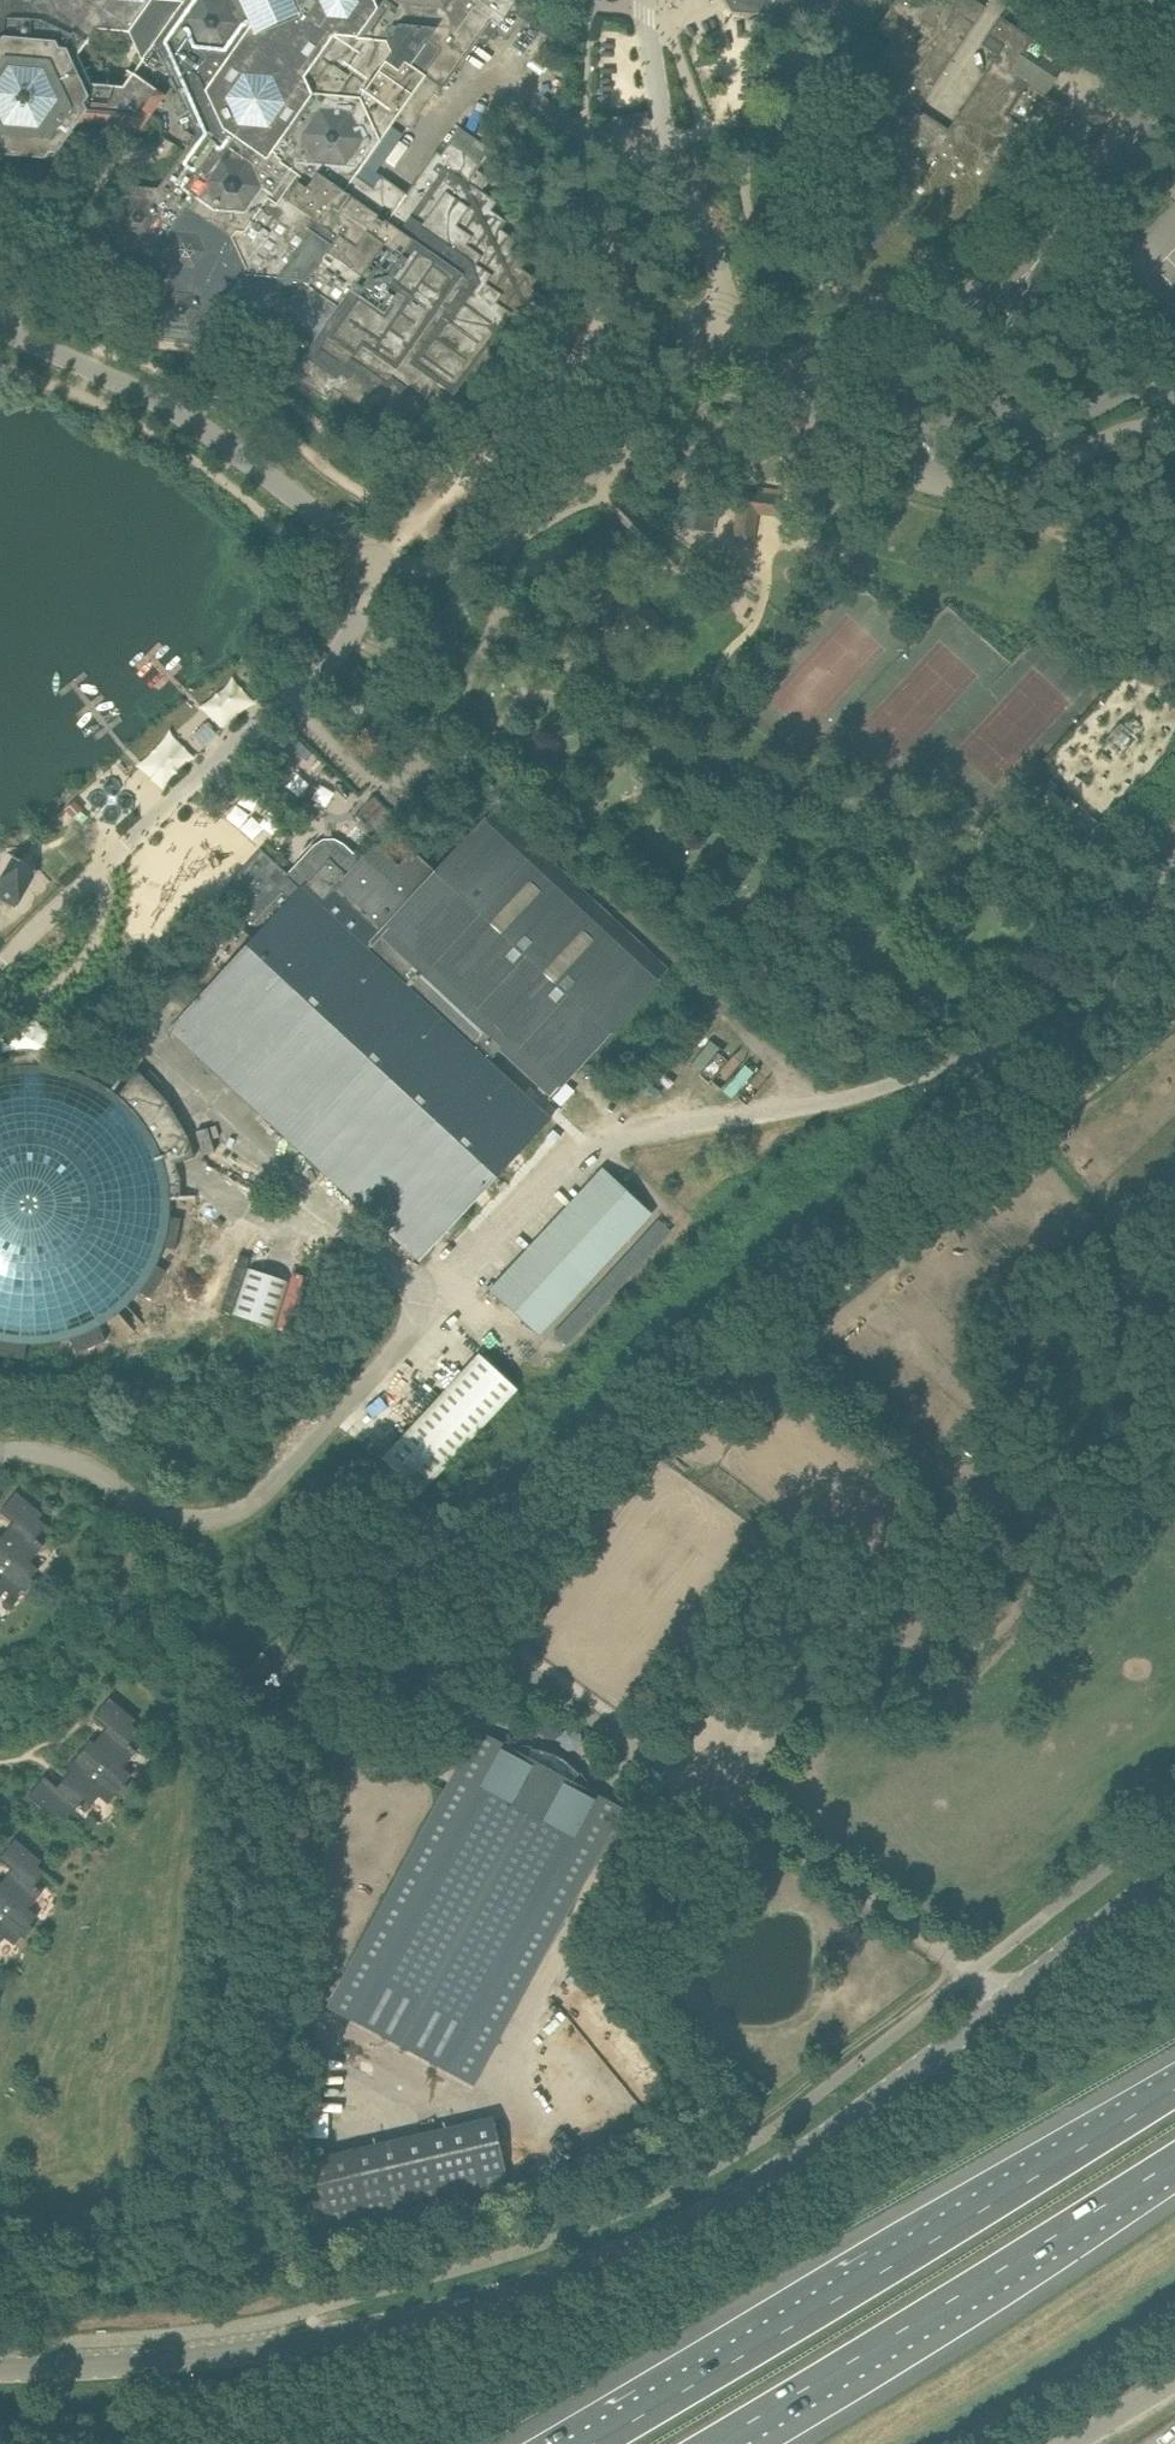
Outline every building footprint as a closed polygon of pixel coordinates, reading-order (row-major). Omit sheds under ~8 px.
[(54,159),(80,122),(143,128),(158,105),(165,94),(134,71),(123,86),(92,84),(78,53),(97,28),(130,32),(176,0),(0,0),(0,154),(54,159)] [(104,213),(119,245),(153,248),(166,277),(147,305),(162,337),(197,340),(217,313),(286,319),(316,339),(373,188),(355,175),(398,115),(411,125),(434,94),(437,96),(477,40),(486,46),(519,0),(176,0),(130,32),(142,60),(156,70),(165,65),(178,92),(169,97),(177,116),(188,112),(197,133),(158,188),(125,184),(104,213)] [(732,12),(796,15),(803,21),(810,12),(804,0),(726,0),(732,12)] [(869,287),(916,215),(918,216),(931,226),(932,227),(943,211),(959,222),(970,205),(986,216),(1029,152),(1036,157),(1064,116),(1008,79),(1035,38),(1001,16),(989,34),(1005,44),(950,129),(918,108),(974,26),(987,6),(978,0),(896,0),(878,27),(894,38),(873,70),(888,79),(855,129),(888,151),(835,231),(865,292),(869,287)] [(373,188),(316,339),(292,374),(327,398),(335,388),(368,411),(376,401),(409,424),(438,383),(455,394),(506,321),(523,333),(548,298),(532,287),(538,279),(522,268),(528,259),(512,248),(518,240),(502,229),(508,221),(492,210),(498,201),(481,190),(485,184),(489,178),(477,170),(481,163),(450,141),(441,155),(437,151),(406,193),(382,176),(373,188)] [(662,469),(674,482),(686,470),(674,457),(662,469)] [(739,489),(733,539),(755,542),(759,514),(777,516),(780,494),(739,489)] [(716,509),(697,507),(695,528),(715,531),(716,509)] [(639,659),(671,623),(637,593),(623,608),(605,592),(571,629),(610,664),(625,646),(639,659)] [(173,1029),(421,1260),(427,1252),(551,1119),(489,1061),(500,1049),(552,1096),(669,968),(496,808),(475,830),(437,871),(414,850),(400,865),(376,843),(362,859),(345,843),(335,838),(325,838),(315,844),(288,873),(262,848),(256,854),(228,886),(226,890),(226,894),(227,898),(254,923),(255,921),(265,930),(191,1009),(173,1029)] [(42,867),(17,850),(0,874),(0,893),(16,904),(42,867)] [(26,1358),(28,1343),(30,1343),(33,1343),(35,1343),(37,1343),(40,1343),(42,1343),(44,1342),(47,1342),(49,1342),(51,1342),(53,1341),(56,1341),(58,1340),(60,1340),(63,1339),(65,1339),(67,1338),(69,1338),(71,1337),(78,1351),(107,1339),(101,1324),(103,1323),(105,1322),(107,1321),(108,1319),(110,1318),(112,1317),(114,1315),(116,1314),(118,1313),(119,1312),(119,1311),(121,1310),(123,1308),(125,1307),(126,1305),(127,1304),(128,1304),(129,1302),(131,1301),(133,1299),(134,1297),(136,1296),(137,1294),(139,1292),(140,1290),(151,1297),(168,1270),(157,1263),(158,1261),(159,1259),(160,1257),(161,1255),(162,1253),(162,1250),(163,1248),(164,1246),(176,1249),(183,1217),(170,1215),(170,1213),(170,1210),(171,1208),(171,1206),(171,1203),(171,1199),(182,1197),(181,1195),(181,1178),(176,1162),(194,1157),(189,1135),(187,1132),(168,1100),(138,1069),(119,1095),(114,1091),(112,1089),(110,1088),(108,1086),(107,1086),(113,1071),(85,1057),(78,1071),(76,1071),(73,1070),(71,1069),(69,1069),(67,1068),(65,1067),(62,1067),(60,1066),(58,1066),(56,1065),(53,1065),(51,1065),(49,1064),(46,1064),(44,1064),(43,1064),(43,1051),(41,1050),(32,1049),(23,1049),(8,1051),(8,1065),(6,1065),(3,1066),(1,1066),(0,1067),(0,1355),(26,1358)] [(198,1130),(202,1153),(213,1151),(209,1127),(198,1130)] [(535,1330),(647,1208),(609,1173),(496,1295),(535,1330)] [(568,1345),(673,1232),(661,1220),(556,1334),(568,1345)] [(249,1263),(235,1312),(289,1328),(303,1278),(249,1263)] [(422,1492),(504,1404),(519,1388),(480,1352),(384,1456),(422,1492)] [(31,1585),(35,1580),(32,1577),(40,1568),(31,1561),(46,1544),(41,1540),(37,1544),(33,1541),(47,1524),(39,1517),(43,1512),(18,1491),(2,1509),(14,1520),(1,1535),(0,1534),(0,1559),(31,1585)] [(8,1589),(16,1596),(24,1587),(26,1590),(31,1585),(0,1559),(0,1598),(8,1589)] [(81,1754),(124,1790),(129,1784),(126,1782),(133,1775),(123,1767),(137,1750),(133,1747),(130,1750),(127,1747),(141,1730),(133,1723),(137,1718),(111,1697),(95,1715),(109,1726),(95,1743),(92,1740),(81,1754)] [(625,1807),(598,1792),(576,1781),(582,1776),(575,1769),(569,1763),(562,1758),(554,1754),(546,1751),(538,1748),(528,1747),(527,1754),(479,1728),(329,2005),(475,2084),(625,1807)] [(124,1790),(81,1754),(69,1768),(71,1770),(58,1786),(46,1776),(30,1795),(55,1816),(59,1812),(68,1819),(79,1805),(87,1811),(100,1795),(109,1802),(116,1793),(119,1795),(124,1790)] [(30,1931),(34,1926),(32,1924),(39,1915),(30,1908),(44,1892),(39,1888),(37,1890),(33,1887),(47,1871),(39,1865),(43,1860),(17,1838),(1,1857),(13,1867),(1,1883),(0,1882),(0,1906),(30,1931)] [(0,1906),(0,1943),(6,1936),(15,1944),(22,1935),(25,1937),(30,1931),(0,1906)] [(510,2186),(494,2115),(305,2159),(321,2230),(510,2186)]
